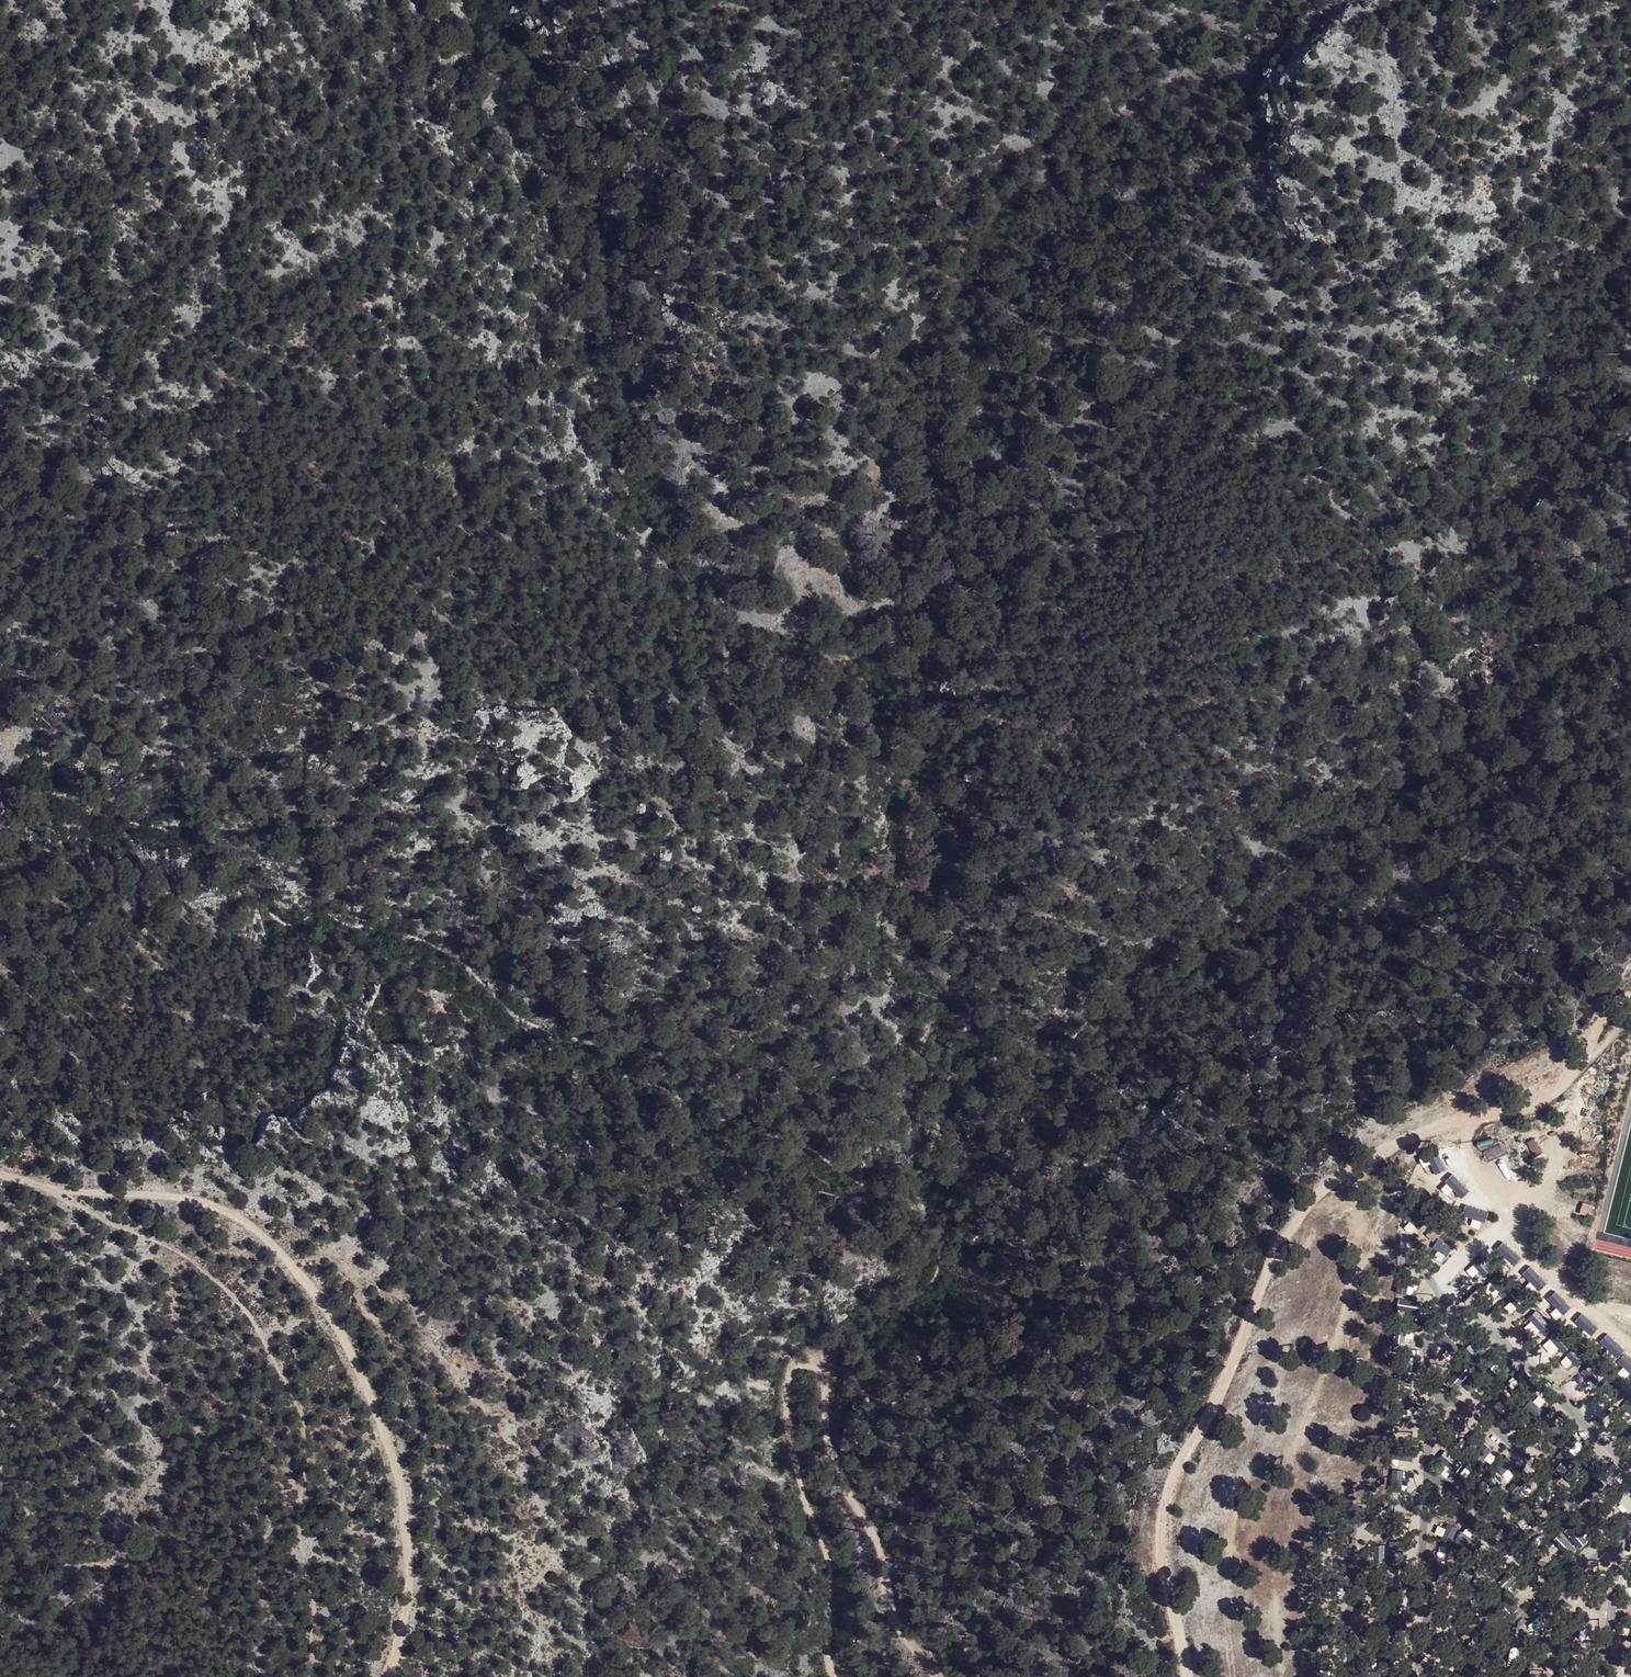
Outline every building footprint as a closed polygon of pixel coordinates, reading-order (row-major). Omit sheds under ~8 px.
[(1580,1200),(1578,1212),(1590,1214),(1592,1202),(1580,1200)] [(1418,1229),(1426,1221),(1409,1205),(1402,1213),(1418,1229)] [(1447,1253),(1451,1246),(1437,1239),(1433,1246),(1447,1253)] [(1397,1288),(1415,1290),(1416,1279),(1398,1277),(1397,1288)] [(1467,1321),(1453,1337),(1461,1344),(1475,1328),(1467,1321)] [(1454,1374),(1464,1386),(1475,1377),(1465,1364),(1454,1374)] [(1478,1439),(1484,1430),(1473,1422),(1457,1443),(1480,1460),(1490,1447),(1478,1439)] [(1538,1429),(1528,1436),(1536,1448),(1546,1441),(1538,1429)] [(1602,1474),(1615,1484),(1624,1472),(1611,1462),(1602,1474)] [(1383,1522),(1367,1523),(1368,1530),(1384,1528),(1383,1522)] [(1411,1668),(1389,1668),(1389,1676),(1411,1676),(1411,1668)]
